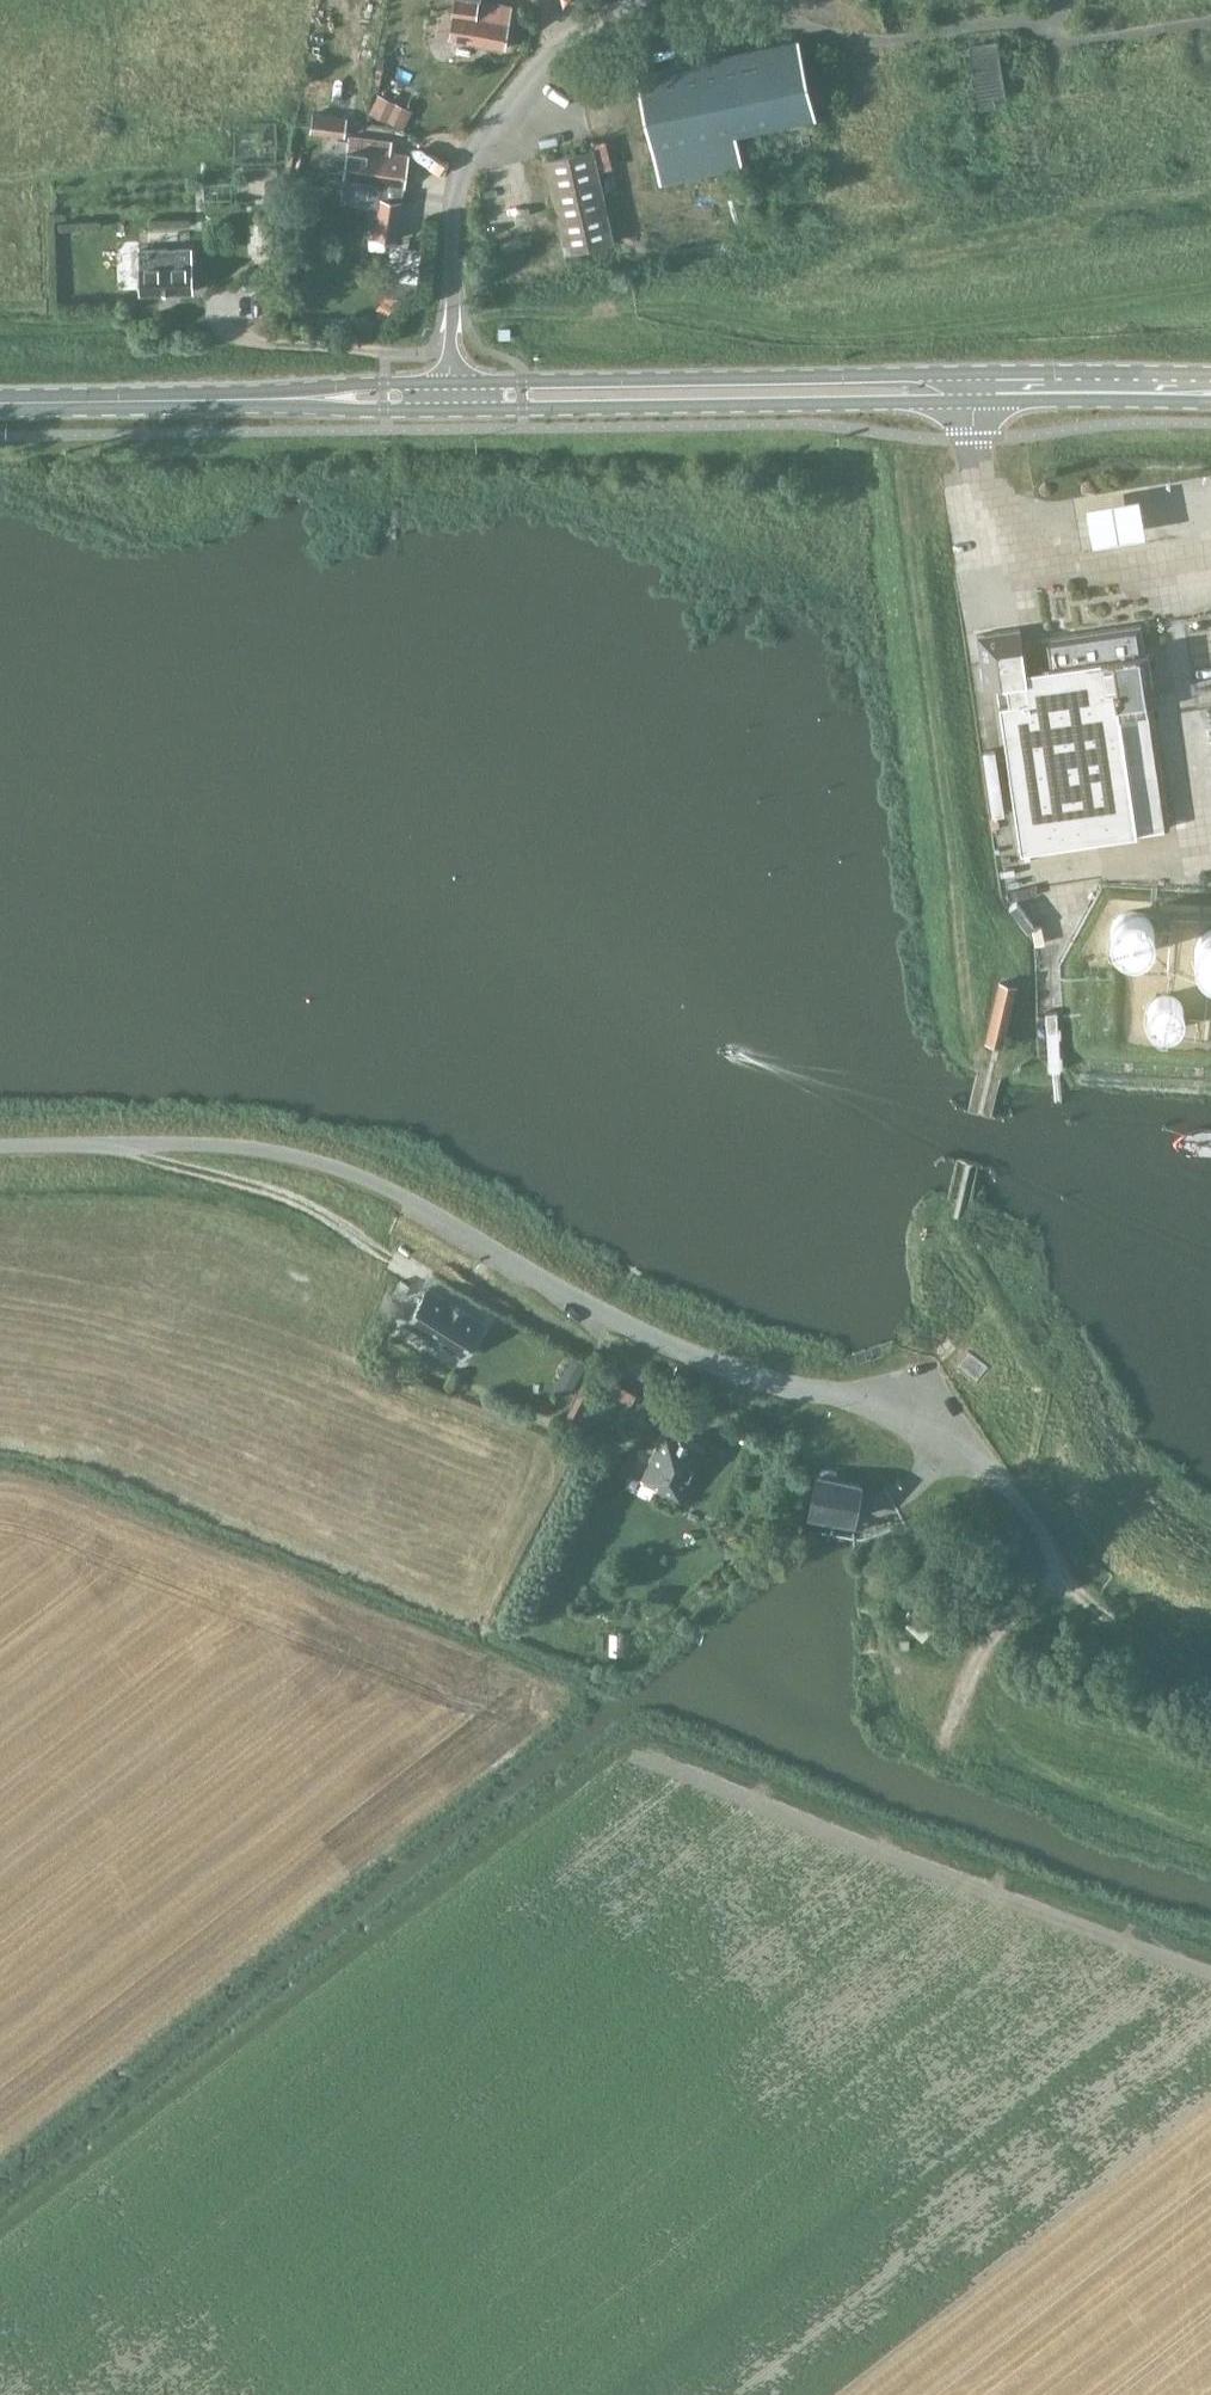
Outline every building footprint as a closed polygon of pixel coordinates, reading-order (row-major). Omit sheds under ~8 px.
[(449,36),(472,40),(504,45),(509,4),(481,0),(455,0),(449,36)] [(882,16),(899,14),(897,0),(880,0),(882,16)] [(814,117),(805,78),(797,39),(638,73),(654,151),(661,182),(741,165),(733,134),(814,117)] [(430,42),(427,58),(441,61),(445,45),(430,42)] [(1004,94),(996,44),(970,49),(979,98),(1004,94)] [(381,94),(372,114),(385,120),(385,118),(394,101),(381,94)] [(394,101),(385,118),(399,125),(408,107),(394,101)] [(313,113),(311,130),(343,134),(345,116),(313,113)] [(408,153),(391,151),(392,140),(349,135),(348,140),(337,139),(334,155),(346,157),(340,197),(378,203),(374,237),(396,240),(401,200),(408,153)] [(564,254),(615,242),(594,147),(544,158),(564,254)] [(693,180),(650,190),(653,205),(696,195),(693,180)] [(252,222),(252,254),(269,254),(269,222),(252,222)] [(190,290),(190,249),(190,246),(140,247),(141,265),(141,291),(190,290)] [(263,276),(245,277),(246,290),(263,289),(263,276)] [(1142,492),(1089,501),(1090,510),(1095,539),(1148,531),(1143,502),(1142,492)] [(1148,653),(1143,654),(1140,625),(1042,640),(1046,668),(1027,671),(1022,630),(976,636),(983,688),(996,686),(999,703),(1011,790),(1021,848),(1169,827),(1162,774),(1151,708),(1146,709),(1144,698),(1142,682),(1152,681),(1148,653)] [(1091,879),(1103,891),(1115,878),(1102,867),(1091,879)] [(1154,939),(1154,932),(1152,926),(1149,921),(1145,917),(1142,914),(1136,912),(1129,911),(1124,912),(1118,916),(1114,919),(1110,924),(1109,930),(1109,939),(1110,944),(1114,950),(1118,953),(1125,957),(1133,958),(1141,956),(1148,951),(1151,946),(1154,939)] [(1206,931),(1201,936),(1197,941),(1194,949),(1194,955),(1195,961),(1197,967),(1202,973),(1208,978),(1210,978),(1210,929),(1206,931)] [(1003,1047),(1017,986),(998,981),(984,1043),(1003,1047)] [(1184,1016),(1185,1012),(1184,1008),(1181,1003),(1176,998),(1171,995),(1165,994),(1161,995),(1157,996),(1153,999),(1150,1002),(1148,1006),(1147,1011),(1146,1016),(1148,1021),(1152,1026),(1155,1030),(1160,1032),(1166,1033),(1173,1031),(1178,1028),(1181,1024),(1183,1020),(1184,1016)] [(1040,1015),(1041,1073),(1054,1073),(1053,1015),(1040,1015)] [(401,1278),(394,1292),(402,1297),(410,1283),(401,1278)] [(404,1322),(462,1358),(485,1321),(427,1285),(404,1322)] [(571,1356),(562,1371),(576,1379),(585,1364),(571,1356)] [(704,1446),(664,1428),(641,1478),(656,1484),(655,1487),(680,1498),(704,1446)] [(701,1471),(733,1479),(738,1463),(705,1454),(701,1471)] [(860,1483),(857,1482),(815,1475),(809,1515),(853,1522),(858,1491),(860,1483)]
